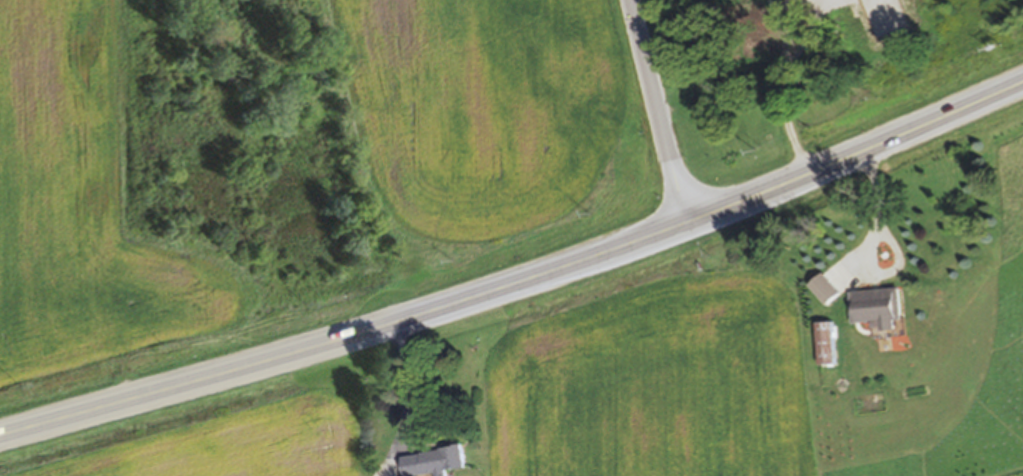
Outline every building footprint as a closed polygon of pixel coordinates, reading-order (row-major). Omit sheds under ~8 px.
[(841,296),(823,276),(809,289),(826,308),(841,296)] [(850,295),(852,326),(879,325),(879,334),(895,333),(894,323),(901,323),(900,292),(850,295)] [(836,368),(835,325),(817,325),(818,369),(836,368)] [(404,475),(446,475),(445,475),(465,471),(461,449),(401,460),(404,475)]
